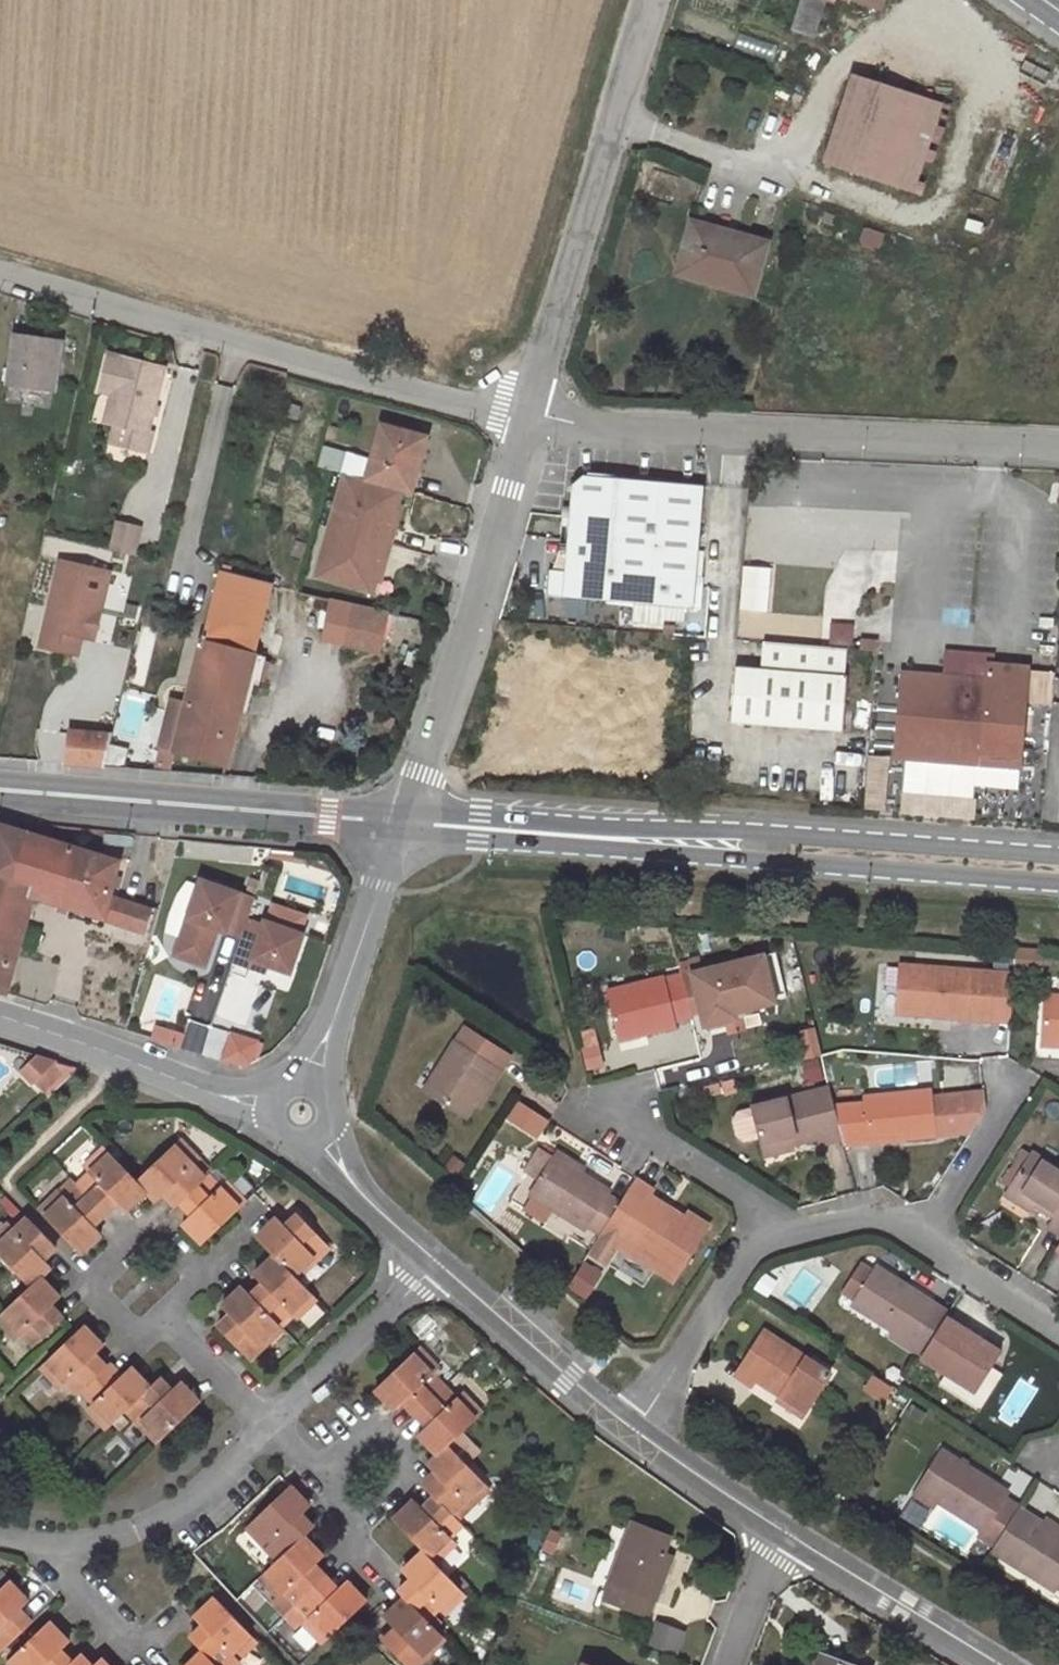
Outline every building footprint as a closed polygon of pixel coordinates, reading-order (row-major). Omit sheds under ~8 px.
[(790,32),(815,41),(829,0),(800,0),(790,32)] [(879,14),(884,0),(837,0),(879,14)] [(941,104),(849,74),(820,164),(912,194),(941,104)] [(689,216),(673,273),(753,297),(770,239),(689,216)] [(54,388),(55,381),(62,339),(15,332),(9,381),(54,388)] [(98,389),(111,392),(121,394),(114,423),(110,443),(148,451),(153,431),(149,430),(163,365),(107,352),(98,389)] [(121,394),(111,392),(105,421),(114,423),(121,394)] [(433,442),(385,428),(370,481),(404,493),(417,495),(433,442)] [(370,481),(347,475),(314,578),(371,596),(382,561),(387,562),(397,529),(393,527),(404,493),(370,481)] [(553,595),(621,600),(621,573),(696,578),(704,486),(588,479),(576,493),(569,569),(555,570),(553,595)] [(138,529),(117,523),(111,550),(132,555),(138,529)] [(111,576),(63,563),(44,648),(79,656),(83,639),(89,610),(103,614),(111,576)] [(738,566),(738,612),(767,612),(767,567),(738,566)] [(621,573),(621,600),(637,601),(658,602),(670,604),(693,605),(696,578),(621,573)] [(188,700),(241,715),(272,588),(218,576),(188,700)] [(380,653),(388,611),(331,600),(323,643),(380,653)] [(693,605),(670,604),(670,614),(693,613),(693,605)] [(103,614),(89,610),(83,639),(96,642),(103,614)] [(848,639),(846,649),(849,649),(880,652),(881,642),(848,639)] [(847,676),(849,649),(846,649),(768,641),(765,668),(847,676)] [(765,668),(739,665),(736,720),(844,730),(847,676),(765,668)] [(961,680),(906,676),(901,757),(1026,766),(1034,671),(962,665),(961,680)] [(416,696),(420,684),(404,679),(400,691),(416,696)] [(241,715),(188,700),(174,754),(228,769),(241,715)] [(112,734),(93,733),(71,731),(70,765),(104,768),(112,734)] [(32,907),(35,897),(39,880),(19,873),(29,836),(0,828),(0,897),(32,907)] [(118,859),(29,836),(19,873),(39,880),(35,897),(147,928),(151,910),(110,899),(118,859)] [(182,945),(212,955),(221,929),(245,938),(257,903),(258,899),(204,880),(182,945)] [(32,907),(0,897),(0,991),(8,994),(32,907)] [(245,938),(237,963),(260,970),(263,963),(278,968),(294,973),(313,917),(274,903),(272,908),(257,903),(245,938)] [(1048,941),(1020,939),(1019,961),(1047,962),(1048,941)] [(695,972),(687,977),(695,1013),(704,1008),(709,1020),(739,1012),(738,1004),(775,996),(765,944),(693,961),(695,972)] [(182,945),(179,955),(209,965),(212,955),(182,945)] [(904,999),(1017,1013),(1019,968),(907,957),(904,999)] [(278,968),(263,963),(260,970),(275,976),(278,968)] [(648,1025),(649,1030),(681,1021),(680,1016),(695,1013),(687,977),(671,983),(670,973),(613,988),(622,1031),(648,1025)] [(1050,988),(1047,1029),(1058,1030),(1058,989),(1050,988)] [(247,1069),(255,1043),(190,1021),(180,1049),(240,1069),(247,1069)] [(509,1050),(465,1023),(426,1084),(467,1112),(488,1077),(492,1081),(509,1050)] [(826,1050),(820,1024),(804,1027),(811,1054),(826,1050)] [(648,1025),(622,1031),(623,1036),(649,1030),(648,1025)] [(149,1039),(180,1049),(184,1039),(152,1029),(149,1039)] [(595,1044),(576,1050),(584,1073),(602,1066),(595,1044)] [(42,1056),(24,1073),(35,1084),(59,1061),(42,1056)] [(847,1134),(838,1099),(834,1081),(741,1106),(737,1117),(742,1134),(750,1139),(761,1135),(764,1148),(818,1133),(821,1140),(847,1134)] [(863,1098),(838,1099),(847,1134),(848,1140),(868,1138),(868,1131),(901,1126),(902,1135),(935,1132),(932,1091),(932,1084),(860,1090),(863,1098)] [(991,1085),(932,1091),(935,1132),(974,1128),(993,1098),(991,1085)] [(549,1118),(516,1097),(505,1114),(538,1135),(549,1118)] [(868,1138),(902,1135),(901,1126),(868,1131),(868,1138)] [(170,1191),(184,1207),(209,1183),(195,1169),(202,1163),(179,1143),(137,1184),(147,1194),(155,1205),(164,1199),(170,1191)] [(541,1171),(554,1152),(542,1144),(529,1163),(541,1171)] [(1013,1183),(1036,1198),(1056,1211),(1051,1221),(1058,1226),(1058,1161),(1036,1147),(1013,1183)] [(602,1229),(624,1196),(613,1189),(615,1185),(557,1148),(554,1152),(541,1171),(531,1187),(590,1224),(591,1222),(602,1229)] [(113,1201),(118,1209),(128,1215),(147,1194),(137,1184),(105,1152),(85,1174),(90,1180),(82,1187),(104,1210),(113,1201)] [(624,1196),(602,1229),(621,1241),(676,1276),(710,1223),(686,1207),(680,1217),(648,1196),(654,1186),(637,1175),(624,1196)] [(209,1183),(184,1207),(191,1218),(181,1229),(204,1250),(236,1219),(239,1222),(248,1213),(225,1187),(217,1194),(209,1183)] [(1036,1198),(1013,1183),(1009,1189),(1033,1202),(1036,1198)] [(104,1210),(82,1187),(70,1201),(62,1196),(42,1213),(85,1257),(102,1240),(89,1226),(104,1210)] [(29,1223),(18,1235),(10,1230),(0,1241),(0,1260),(34,1297),(46,1287),(47,1286),(57,1273),(48,1265),(42,1257),(52,1247),(29,1223)] [(621,1241),(602,1229),(591,1247),(610,1259),(621,1241)] [(269,1254),(275,1259),(304,1288),(323,1270),(328,1278),(342,1264),(316,1234),(302,1246),(289,1232),(269,1254)] [(899,1318),(930,1340),(951,1310),(953,1307),(884,1260),(880,1266),(867,1258),(849,1285),(862,1293),(858,1299),(895,1324),(899,1318)] [(267,1294),(256,1304),(277,1325),(288,1314),(295,1321),(317,1301),(304,1288),(275,1259),(256,1280),(263,1286),(267,1294)] [(595,1270),(582,1261),(567,1284),(579,1294),(595,1270)] [(751,1291),(768,1298),(775,1281),(758,1273),(751,1291)] [(34,1297),(10,1317),(0,1326),(0,1329),(14,1346),(23,1338),(33,1351),(58,1330),(50,1319),(57,1312),(63,1303),(46,1287),(34,1297)] [(223,1312),(230,1318),(238,1325),(223,1339),(248,1363),(263,1349),(258,1345),(277,1325),(256,1304),(243,1291),(223,1312)] [(1006,1345),(951,1310),(930,1340),(924,1350),(981,1386),(1006,1345)] [(899,1318),(895,1324),(891,1329),(924,1350),(930,1340),(899,1318)] [(758,1375),(783,1391),(808,1407),(832,1370),(764,1326),(735,1370),(753,1381),(758,1375)] [(80,1338),(43,1375),(62,1395),(70,1390),(80,1402),(85,1397),(108,1375),(98,1364),(108,1353),(91,1337),(80,1338)] [(434,1368),(415,1349),(374,1394),(395,1413),(406,1403),(415,1415),(440,1390),(427,1376),(434,1368)] [(126,1422),(154,1396),(133,1374),(124,1382),(112,1371),(108,1375),(85,1397),(95,1409),(86,1420),(108,1439),(126,1422)] [(440,1390),(415,1415),(427,1431),(420,1438),(438,1459),(451,1447),(483,1416),(463,1395),(454,1404),(440,1390)] [(144,1426),(163,1448),(202,1412),(181,1391),(173,1398),(164,1409),(154,1396),(126,1422),(136,1431),(144,1426)] [(808,1407),(783,1391),(780,1397),(804,1412),(808,1407)] [(121,1439),(102,1455),(114,1467),(132,1451),(121,1439)] [(995,1543),(1022,1501),(1003,1490),(1010,1478),(951,1441),(925,1482),(982,1524),(978,1532),(995,1543)] [(451,1447),(438,1459),(427,1467),(432,1473),(421,1489),(435,1502),(450,1518),(467,1503),(475,1510),(495,1487),(451,1447)] [(247,1535),(279,1566),(306,1540),(312,1534),(301,1521),(309,1512),(290,1493),(247,1535)] [(1022,1501),(995,1543),(1055,1581),(1058,1574),(1058,1526),(1022,1501)] [(450,1518),(435,1502),(423,1517),(411,1502),(392,1522),(423,1554),(433,1565),(454,1544),(445,1534),(454,1522),(450,1518)] [(667,1538),(621,1518),(595,1577),(604,1582),(598,1599),(639,1614),(646,1595),(654,1600),(671,1558),(661,1553),(667,1538)] [(301,1608),(326,1584),(314,1573),(323,1561),(306,1540),(279,1566),(261,1583),(279,1601),(288,1596),(301,1608)] [(433,1565),(423,1554),(405,1574),(411,1584),(399,1596),(404,1601),(424,1621),(438,1607),(447,1617),(463,1597),(433,1565)] [(338,1595),(326,1584),(301,1608),(313,1623),(308,1630),(324,1647),(366,1606),(348,1585),(338,1595)] [(0,1597),(0,1647),(7,1654),(34,1627),(22,1615),(29,1606),(10,1587),(0,1597)] [(404,1601),(395,1614),(383,1621),(393,1630),(381,1642),(405,1664),(429,1664),(424,1659),(443,1639),(424,1621),(404,1601)] [(204,1655),(214,1664),(221,1664),(230,1654),(238,1663),(257,1642),(217,1602),(196,1621),(203,1630),(194,1641),(204,1655)] [(674,1631),(651,1622),(641,1647),(668,1658),(674,1631)] [(63,1657),(70,1649),(52,1630),(15,1664),(72,1664),(63,1657)] [(204,1655),(193,1664),(214,1664),(204,1655)] [(813,1655),(810,1664),(839,1664),(813,1655)]
